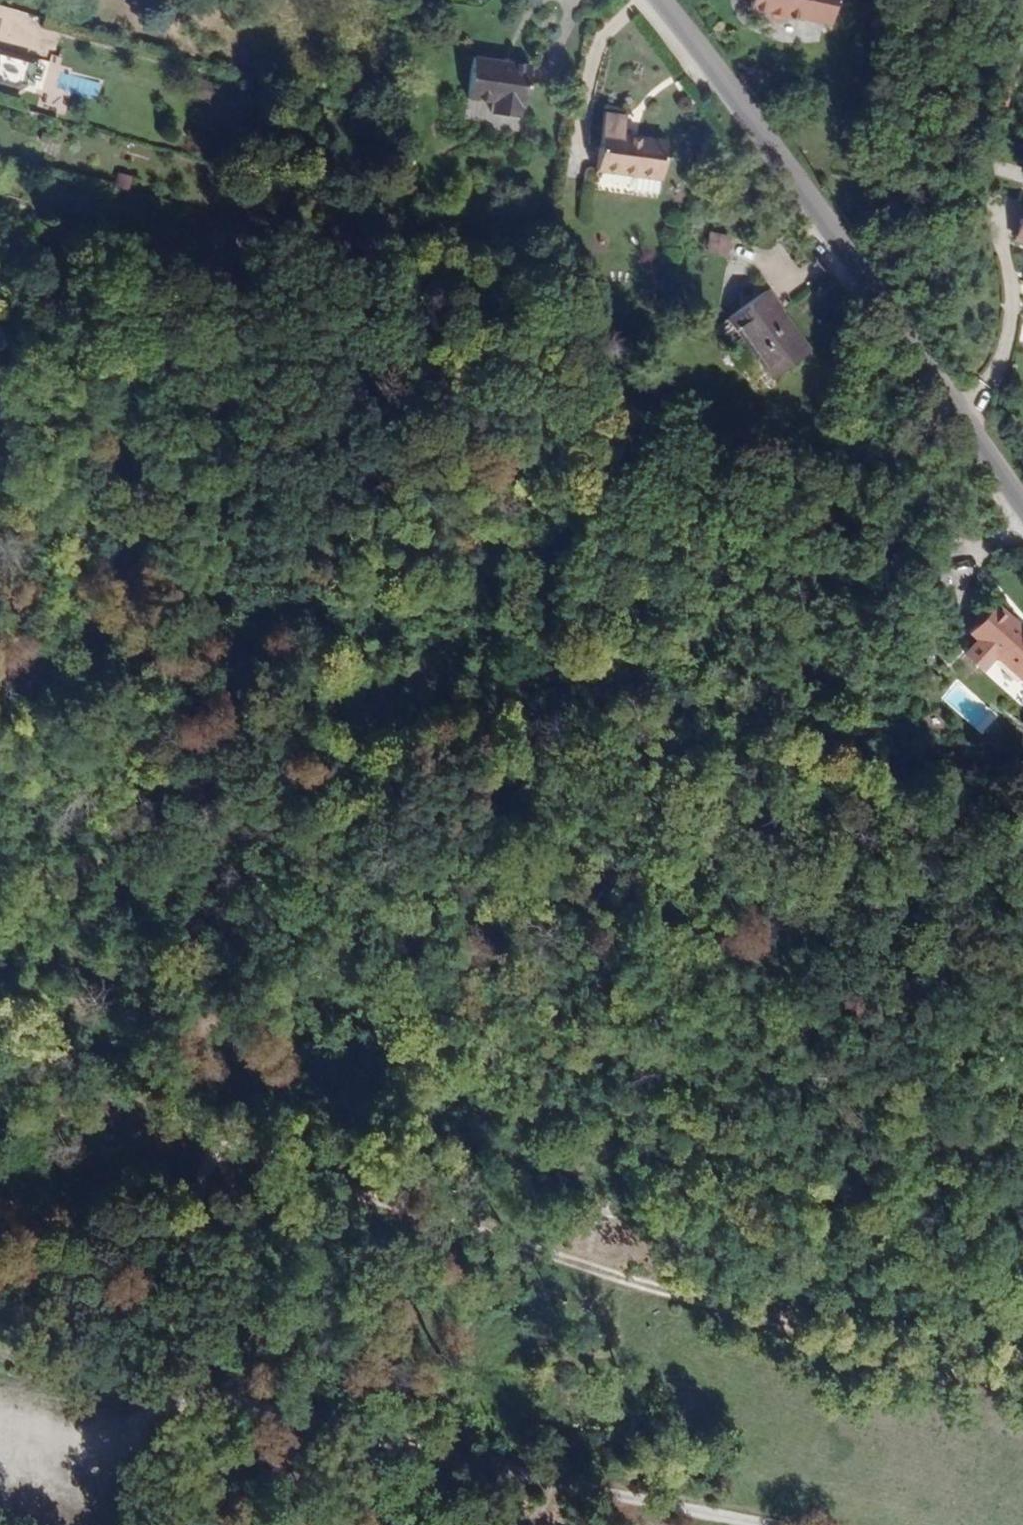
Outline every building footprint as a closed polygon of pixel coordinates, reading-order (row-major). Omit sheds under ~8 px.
[(772,5),(771,12),(787,18),(792,24),(799,26),(804,22),(822,28),(822,25),(850,33),(858,0),(769,0),(772,5)] [(468,54),(462,95),(486,98),(485,110),(513,114),(515,102),(519,103),(525,63),(468,54)] [(4,90),(19,95),(28,97),(37,92),(42,69),(0,56),(0,85),(4,90)] [(1009,80),(1013,61),(1002,59),(998,78),(1009,80)] [(619,113),(598,111),(590,167),(625,172),(624,182),(628,188),(652,191),(654,176),(655,176),(661,137),(617,130),(619,113)] [(1022,199),(1011,235),(1022,239),(1022,199)] [(701,252),(725,256),(728,235),(704,231),(701,252)] [(806,350),(762,288),(724,315),(768,377),(806,350)] [(991,594),(968,625),(1022,664),(1022,617),(991,594)]
